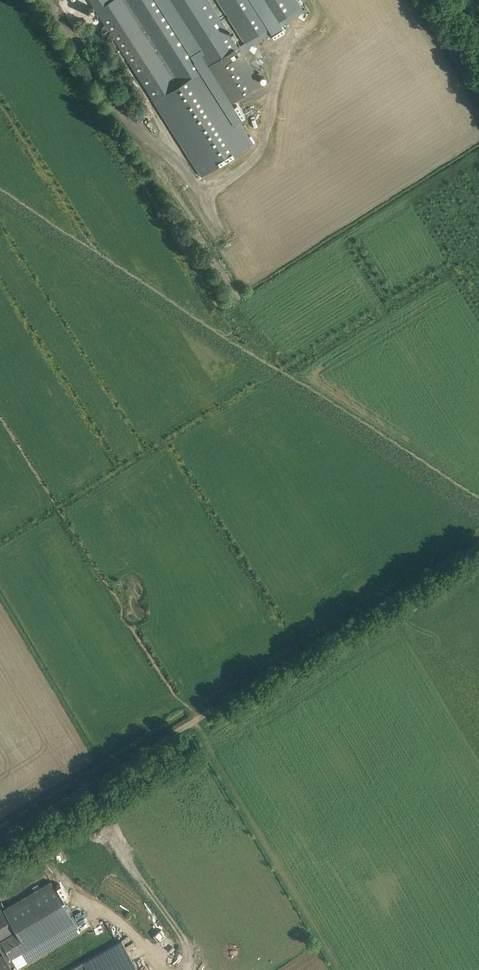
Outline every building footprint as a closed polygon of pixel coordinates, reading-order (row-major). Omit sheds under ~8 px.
[(201,176),(253,143),(229,105),(262,84),(243,54),(241,50),(238,47),(208,0),(89,0),(201,176)] [(243,39),(245,42),(238,47),(241,50),(243,54),(248,51),(252,44),(271,32),(274,38),(285,31),(281,26),(304,11),(303,10),(301,7),(297,0),(218,0),(243,39)] [(18,968),(80,932),(75,921),(51,881),(3,909),(2,907),(0,908),(0,948),(3,954),(0,955),(0,969),(19,969),(18,968)] [(138,968),(135,962),(133,959),(129,952),(122,939),(83,962),(69,969),(139,969),(138,968)]
